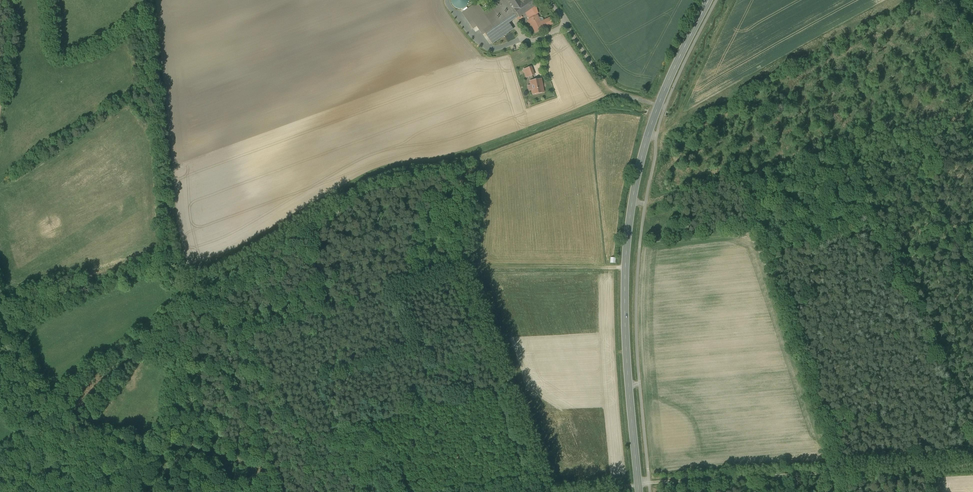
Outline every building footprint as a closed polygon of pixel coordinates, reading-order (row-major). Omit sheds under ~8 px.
[(451,0),(451,2),(452,4),(453,6),(454,7),(456,8),(458,9),(460,9),(461,9),(463,9),(465,8),(467,7),(468,5),(469,4),(469,2),(469,0),(451,0)] [(491,7),(489,8),(490,9),(484,13),(483,13),(492,25),(492,26),(497,23),(504,18),(505,17),(514,10),(513,9),(514,9),(508,0),(486,0),(491,7)] [(514,9),(513,9),(514,10),(519,17),(522,15),(525,13),(532,9),(536,6),(532,0),(508,0),(514,9)] [(483,13),(484,13),(478,3),(462,13),(473,29),(477,26),(481,33),(484,31),(483,31),(492,25),(483,13)] [(537,16),(532,9),(525,13),(527,15),(529,19),(529,20),(528,22),(530,26),(532,26),(536,33),(544,29),(544,28),(553,24),(550,18),(541,23),(537,15),(537,16)] [(504,18),(497,23),(492,26),(492,25),(483,31),(484,31),(492,44),(513,30),(505,17),(504,18)] [(529,67),(523,70),(527,78),(533,76),(529,67)] [(541,79),(530,81),(533,95),(544,93),(541,79)]
